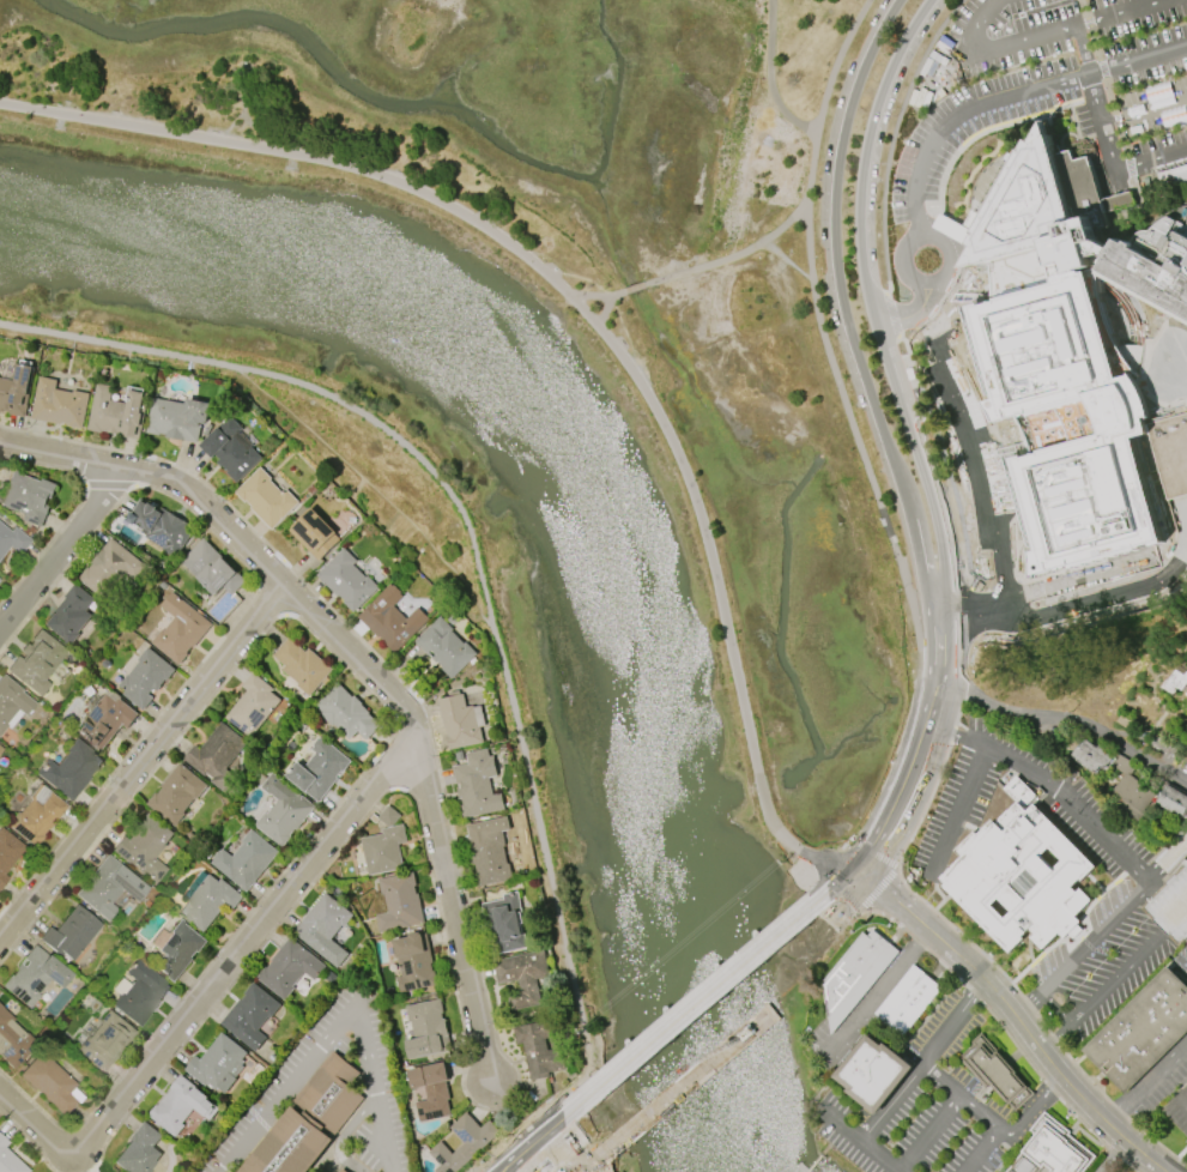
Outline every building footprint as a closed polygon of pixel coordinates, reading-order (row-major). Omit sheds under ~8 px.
[(1185,224),(1186,220),(1186,323),(1101,274),(1086,277),(1110,352),(1115,351),(1131,374),(1140,388),(1145,401),(1150,417),(1145,418),(1146,424),(1149,433),(1132,437),(1161,540),(1037,575),(1035,578),(1036,566),(1035,552),(1040,551),(1013,458),(1034,453),(1019,417),(1009,419),(997,422),(987,401),(997,399),(971,309),(994,302),(994,298),(992,261),(980,265),(979,264),(963,268),(975,246),(970,243),(977,234),(975,232),(1028,140),(1032,143),(1044,120),(1049,135),(1052,135),(1058,155),(1072,150),(1073,161),(1089,156),(1102,200),(1131,192),(1135,205),(1106,212),(1109,228),(1096,231),(1097,240),(1113,249),(1119,240),(1127,244),(1130,242),(1133,243),(1133,242),(1134,241),(1134,240),(1135,238),(1137,237),(1137,236),(1138,235),(1139,234),(1140,232),(1141,232),(1143,231),(1145,231),(1146,231),(1147,231),(1149,231),(1151,231),(1152,229),(1155,228),(1156,225),(1158,224),(1161,223),(1163,220),(1165,219),(1168,218),(1170,218),(1173,213),(1179,217),(1177,220),(1185,224)] [(8,413),(0,412),(0,380),(16,382),(19,366),(35,368),(25,418),(8,415),(8,413)] [(30,419),(38,377),(56,381),(55,389),(72,393),(73,391),(90,394),(83,429),(68,427),(68,425),(60,423),(60,425),(30,419)] [(87,430),(97,383),(111,387),(110,392),(111,393),(109,400),(127,404),(129,391),(149,394),(139,440),(121,436),(122,435),(102,431),(102,433),(87,430)] [(147,434),(155,399),(188,405),(189,400),(212,404),(208,423),(207,423),(207,424),(202,424),(199,443),(166,437),(168,435),(162,434),(161,436),(147,434)] [(1146,424),(1168,500),(1186,494),(1186,413),(1146,424)] [(262,459),(236,483),(226,473),(229,472),(222,466),(220,467),(217,464),(220,460),(216,455),(212,459),(200,446),(230,417),(242,429),(236,436),(248,448),(250,447),(262,459)] [(299,502),(272,530),(250,508),(252,507),(246,501),(244,503),(234,493),(260,467),(271,478),(270,481),(284,494),(287,490),(299,502)] [(11,470),(42,482),(43,479),(57,485),(52,500),(48,499),(47,505),(50,506),(41,527),(20,520),(23,514),(0,506),(7,485),(6,484),(11,470)] [(162,508),(194,527),(176,558),(164,551),(165,549),(145,537),(147,533),(125,520),(131,512),(133,513),(141,499),(161,511),(162,508)] [(340,539),(319,560),(290,531),(293,528),(291,527),(311,508),(335,533),(334,533),(340,539)] [(8,546),(0,557),(0,524),(10,531),(13,526),(30,540),(19,555),(8,546)] [(110,538),(146,567),(134,581),(125,574),(103,600),(77,580),(86,568),(89,569),(93,563),(91,562),(110,538)] [(181,562),(204,539),(246,581),(231,596),(223,587),(214,596),(181,562)] [(319,578),(353,612),(374,591),(350,567),(355,561),(345,551),(319,578)] [(430,620),(395,654),(380,638),(378,639),(357,617),(374,602),(373,600),(390,584),(393,586),(394,585),(402,593),(401,594),(404,597),(394,606),(406,618),(418,608),(430,620)] [(42,627),(69,650),(80,638),(78,636),(92,618),(86,614),(93,604),(75,588),(66,599),(68,600),(56,616),(53,614),(42,627)] [(171,592),(212,624),(178,666),(150,644),(161,630),(163,632),(174,618),(159,608),(171,592)] [(440,616),(453,629),(450,632),(464,645),(465,642),(476,654),(450,678),(441,669),(442,667),(436,661),(435,663),(413,641),(440,616)] [(66,652),(43,679),(49,684),(38,697),(4,671),(16,657),(20,660),(34,644),(30,641),(38,630),(66,652)] [(332,670),(309,696),(297,685),(298,684),(281,670),(285,667),(272,656),(287,638),(305,652),(308,648),(332,670)] [(147,647),(175,670),(158,691),(153,688),(147,695),(152,699),(143,711),(122,695),(125,691),(117,685),(127,675),(128,675),(139,661),(137,660),(147,647)] [(1179,666),(1167,684),(1182,694),(1186,686),(1186,671),(1179,666)] [(225,718),(246,690),(241,687),(252,672),(272,689),(270,693),(280,700),(279,701),(285,707),(272,724),(266,719),(250,738),(225,718)] [(7,726),(0,734),(0,676),(1,675),(22,691),(20,693),(34,705),(25,715),(17,708),(4,724),(7,726)] [(315,707),(338,683),(352,699),(355,696),(362,703),(361,705),(370,714),(369,714),(381,726),(367,741),(358,732),(350,741),(334,725),(332,727),(320,714),(321,712),(315,707)] [(482,706),(485,726),(480,727),(483,743),(449,750),(446,736),(448,736),(446,727),(443,727),(437,700),(450,697),(449,693),(459,690),(460,695),(462,695),(466,707),(473,706),(473,708),(482,706)] [(119,699),(139,715),(127,730),(122,725),(101,751),(75,731),(107,694),(115,702),(119,699)] [(247,743),(225,768),(236,778),(224,792),(211,781),(213,778),(207,773),(204,777),(183,761),(195,747),(200,750),(222,723),(247,743)] [(1086,735),(1114,755),(1104,769),(1100,766),(1096,772),(1092,769),(1091,771),(1077,760),(1078,759),(1072,755),(1086,735)] [(337,779),(319,802),(285,775),(297,762),(303,767),(315,753),(310,750),(313,748),(313,744),(316,739),(320,738),(321,737),(351,761),(343,773),(341,772),(335,779),(337,779)] [(74,738),(103,761),(93,772),(92,771),(87,778),(69,802),(34,774),(46,759),(55,766),(66,751),(65,750),(74,738)] [(496,775),(487,777),(492,796),(501,793),(504,809),(465,817),(460,799),(459,799),(452,767),(467,765),(465,754),(486,749),(487,756),(492,755),(496,775)] [(1112,791),(1124,775),(1112,767),(1121,754),(1137,766),(1130,775),(1156,795),(1141,812),(1112,791)] [(180,763),(207,786),(195,801),(194,799),(183,812),(184,814),(175,827),(146,804),(156,793),(157,795),(163,789),(161,786),(180,763)] [(272,773),(315,806),(297,830),(295,829),(290,835),(291,836),(283,847),(254,826),(265,812),(266,815),(278,799),(271,795),(270,796),(260,789),(272,773)] [(37,784),(66,806),(47,830),(46,828),(41,835),(42,836),(34,847),(5,826),(16,812),(17,814),(29,799),(26,798),(37,784)] [(1167,784),(1186,796),(1186,814),(1185,818),(1177,815),(1177,816),(1161,805),(1162,804),(1157,801),(1167,784)] [(1035,804),(1096,866),(1082,881),(1080,878),(1072,887),(1077,893),(1082,888),(1092,900),(1076,916),(1082,922),(1065,938),(1059,932),(1043,949),(1032,937),(1036,934),(1030,928),(1021,937),(1023,940),(1010,953),(943,887),(945,883),(940,878),(980,839),(979,839),(988,829),(989,830),(1018,802),(1028,811),(1035,804)] [(149,814),(174,834),(153,858),(166,869),(153,884),(111,850),(122,836),(126,840),(149,814)] [(508,816),(510,830),(503,832),(507,845),(502,846),(504,862),(515,860),(517,877),(479,884),(476,864),(472,864),(465,824),(508,816)] [(404,869),(369,876),(361,839),(383,834),(382,829),(402,824),(407,842),(398,844),(404,869)] [(6,877),(0,885),(0,828),(24,847),(2,874),(6,877)] [(250,829),(279,852),(247,892),(210,863),(212,860),(212,858),(217,852),(219,851),(222,848),(231,857),(242,842),(241,841),(250,829)] [(107,923),(115,912),(108,907),(120,893),(135,905),(147,889),(107,857),(74,898),(107,923)] [(424,923),(378,932),(375,914),(387,912),(383,895),(382,895),(378,880),(413,872),(416,886),(413,886),(416,894),(417,893),(424,923)] [(177,912),(208,875),(218,882),(220,880),(242,898),(231,911),(224,906),(202,932),(177,912)] [(291,934),(325,892),(353,914),(344,926),(341,925),(331,938),(350,954),(337,969),(291,934)] [(517,892),(523,924),(520,924),(522,934),(525,934),(528,949),(491,956),(482,904),(503,900),(502,895),(517,892)] [(99,925),(71,961),(62,954),(60,957),(37,940),(48,928),(53,931),(74,905),(99,925)] [(178,919),(206,942),(198,953),(196,952),(192,957),(193,959),(174,983),(153,966),(163,955),(157,950),(171,932),(169,931),(178,919)] [(822,983),(862,934),(867,937),(872,930),(898,952),(830,1035),(822,983)] [(437,985),(400,992),(396,978),(400,977),(393,941),(408,937),(408,935),(419,932),(420,935),(426,934),(432,962),(431,963),(432,971),(435,971),(437,985)] [(289,937),(326,967),(314,981),(304,973),(292,987),(293,989),(284,1001),(256,979),(265,967),(267,968),(272,962),(270,961),(289,937)] [(14,968),(34,946),(69,974),(59,989),(47,979),(36,993),(38,996),(28,1008),(0,986),(10,975),(11,977),(16,969),(14,968)] [(492,961),(544,950),(550,975),(535,978),(541,1004),(511,1010),(508,992),(520,990),(519,980),(497,984),(492,961)] [(170,987),(138,1027),(110,1005),(120,993),(121,995),(133,980),(125,973),(135,960),(170,987)] [(873,1014),(913,965),(941,987),(902,1037),(873,1014)] [(1168,967),(1186,987),(1186,1030),(1125,1092),(1083,1050),(1168,967)] [(255,1052),(220,1023),(240,999),(241,1001),(246,995),(244,993),(253,983),(280,1005),(271,1017),(268,1016),(258,1031),(267,1038),(255,1052)] [(405,1007),(440,999),(443,1014),(442,1015),(443,1022),(446,1021),(452,1050),(410,1059),(406,1041),(414,1040),(411,1022),(408,1022),(405,1007)] [(13,1068),(0,1056),(0,1009),(12,1020),(11,1021),(36,1044),(13,1068)] [(107,1010),(134,1032),(101,1073),(74,1051),(107,1010)] [(531,1081),(523,1044),(516,1045),(514,1028),(550,1021),(552,1037),(544,1039),(546,1050),(561,1047),(565,1069),(549,1073),(549,1077),(531,1081)] [(183,1070),(195,1056),(200,1059),(222,1033),(248,1053),(242,1059),(246,1062),(242,1065),(244,1068),(236,1079),(237,1080),(224,1095),(207,1082),(204,1086),(183,1070)] [(835,1076),(868,1034),(882,1046),(884,1043),(915,1067),(876,1116),(847,1092),(849,1089),(835,1076)] [(959,1055),(981,1034),(1035,1094),(1015,1113),(959,1055)] [(61,1117),(18,1076),(40,1052),(74,1085),(66,1093),(75,1101),(61,1117)] [(292,1105),(335,1138),(364,1101),(344,1086),(355,1073),(332,1055),(292,1105)] [(408,1070),(444,1063),(449,1081),(446,1082),(449,1100),(447,1100),(450,1116),(419,1123),(416,1102),(428,1100),(424,1087),(413,1089),(408,1070)] [(181,1075),(208,1098),(207,1099),(219,1108),(210,1120),(193,1107),(181,1123),(184,1126),(175,1137),(147,1114),(156,1105),(158,1106),(170,1089),(169,1089),(181,1075)] [(329,1144),(291,1112),(243,1171),(308,1171),(329,1144)] [(501,1132),(459,1171),(435,1171),(434,1171),(441,1165),(429,1153),(441,1141),(453,1154),(464,1143),(450,1128),(466,1112),(480,1128),(489,1120),(501,1132)] [(1096,1156),(1083,1171),(1052,1171),(1054,1170),(1043,1162),(1041,1165),(1024,1152),(1038,1134),(1030,1128),(1044,1112),(1071,1134),(1070,1135),(1096,1156)] [(147,1171),(149,1171),(123,1171),(111,1162),(144,1122),(162,1136),(152,1147),(162,1154),(147,1171)] [(1,1149),(5,1146),(0,1141),(0,1171),(25,1171),(1,1149)]
